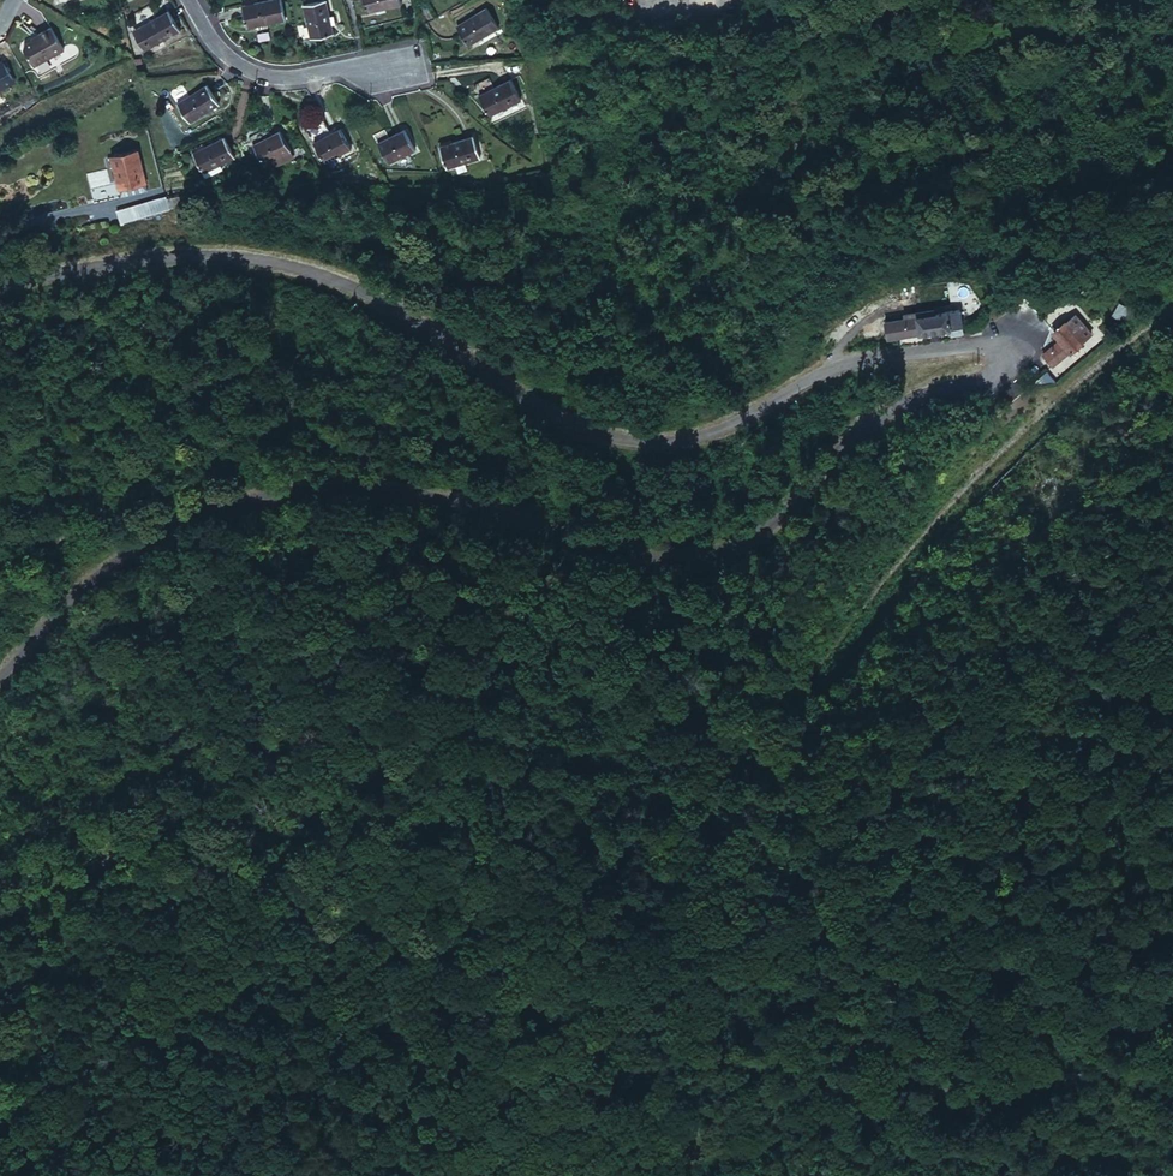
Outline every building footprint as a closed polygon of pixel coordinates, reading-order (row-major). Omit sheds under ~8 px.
[(286,0),(270,0),(247,5),(252,28),(291,20),(286,0)] [(337,33),(330,0),(307,5),(315,38),(337,33)] [(486,0),(485,0),(455,19),(468,38),(498,18),(486,0)] [(182,31),(171,10),(141,27),(152,47),(182,31)] [(64,50),(52,28),(37,35),(39,37),(33,40),(25,45),(23,48),(33,67),(64,50)] [(14,82),(3,62),(0,64),(0,90),(14,82)] [(519,90),(508,71),(476,89),(486,109),(519,90)] [(218,105),(207,84),(177,101),(189,121),(218,105)] [(351,145),(340,124),(312,139),(323,160),(351,145)] [(413,146),(402,125),(376,138),(388,159),(413,146)] [(290,150),(279,127),(254,140),(266,163),(290,150)] [(478,153),(471,130),(437,141),(445,164),(478,153)] [(233,154),(223,134),(191,150),(202,172),(233,154)] [(149,191),(138,151),(113,159),(124,198),(149,191)] [(120,224),(170,208),(166,195),(116,211),(120,224)] [(909,334),(918,333),(960,330),(960,311),(907,316),(907,317),(909,334)] [(1078,316),(1056,333),(1061,340),(1044,353),(1055,367),(1095,336),(1078,316)] [(909,334),(907,317),(883,319),(885,337),(909,334)] [(918,333),(918,342),(953,338),(961,337),(960,330),(918,333)]
